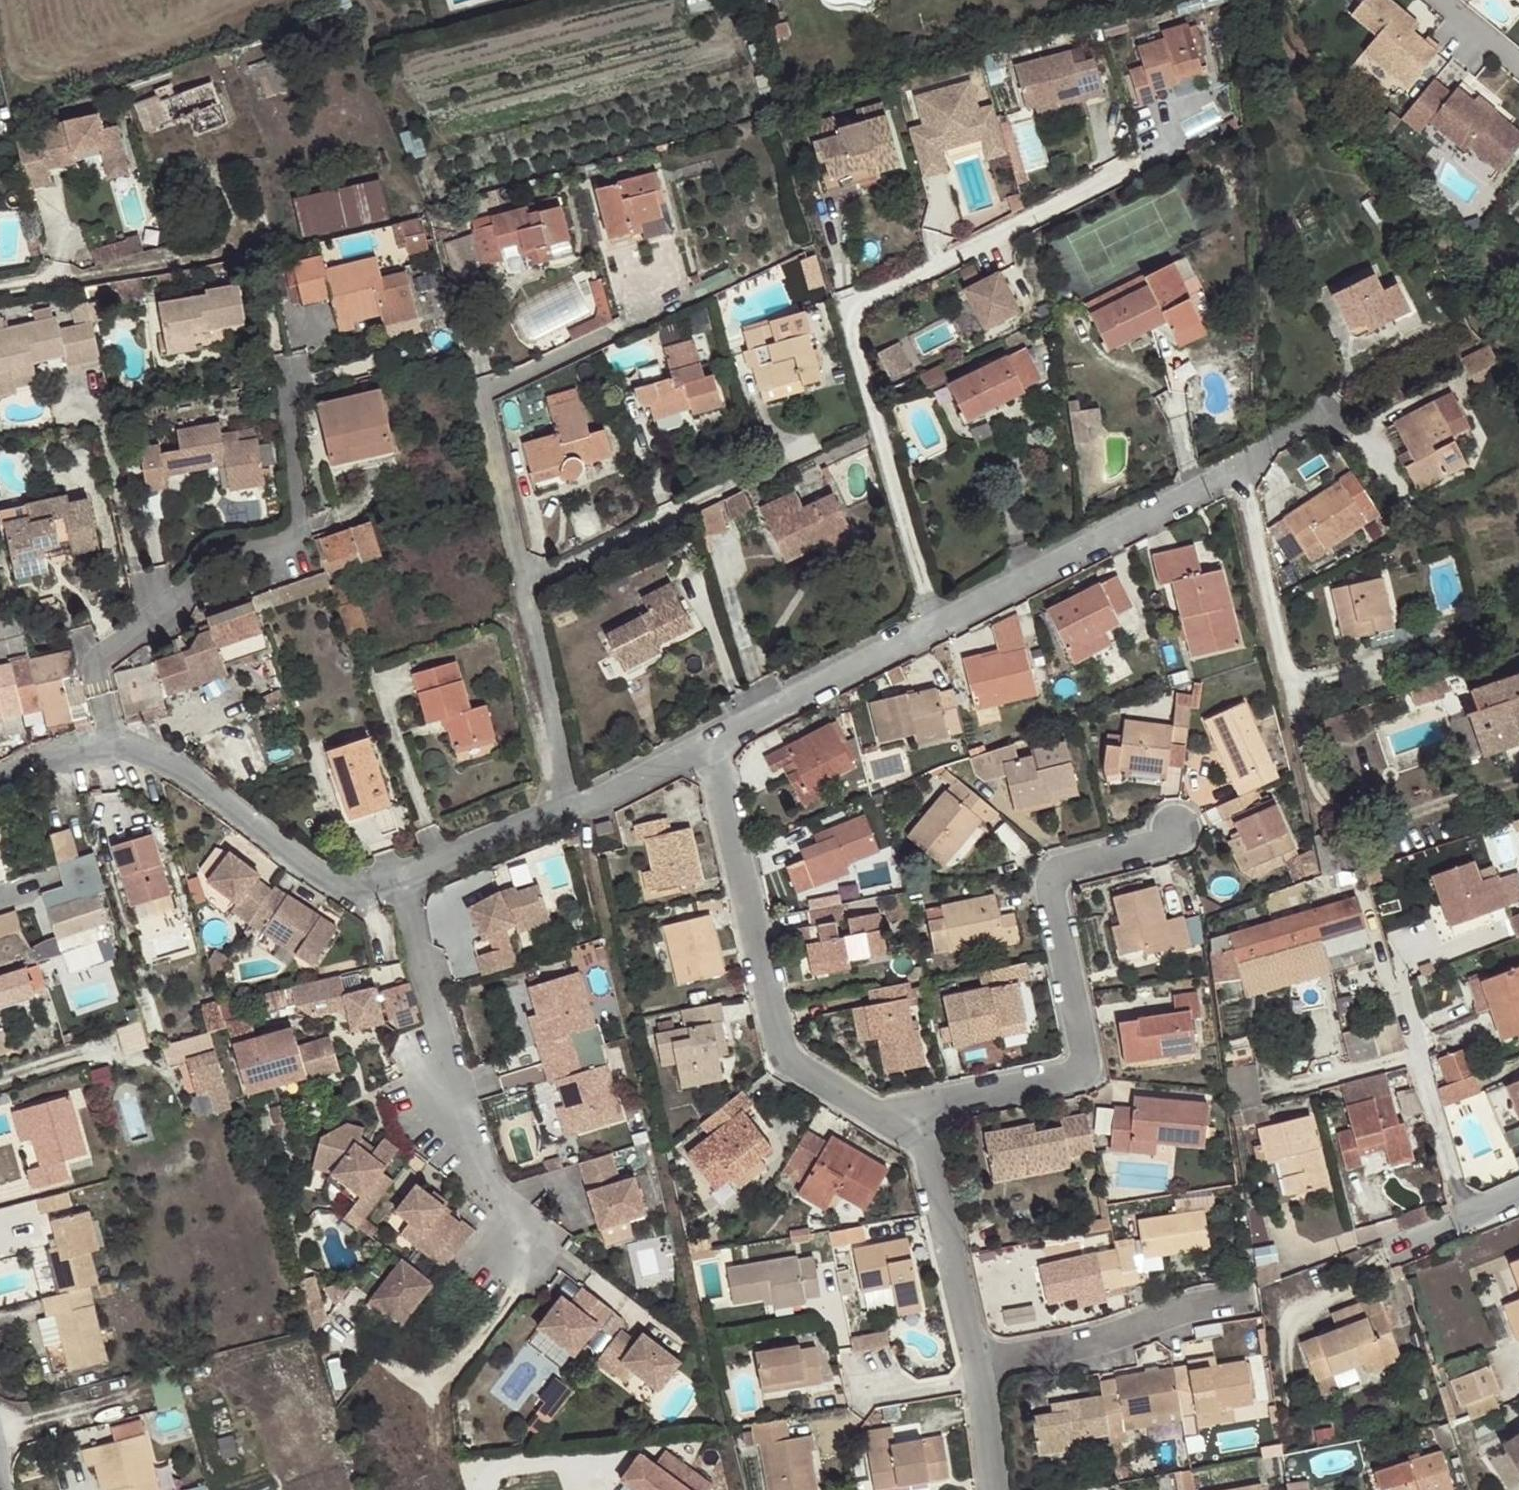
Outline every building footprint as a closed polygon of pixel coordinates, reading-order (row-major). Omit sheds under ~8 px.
[(721,0),(690,0),(692,11),(722,5),(721,0)] [(1409,90),(1422,73),(1410,63),(1420,51),(1407,40),(1413,33),(1419,26),(1387,0),(1365,0),(1351,17),(1377,38),(1364,54),(1409,90)] [(784,21),(774,23),(777,36),(787,34),(784,21)] [(1177,75),(1202,67),(1188,24),(1162,32),(1164,41),(1137,49),(1144,67),(1130,72),(1140,105),(1155,100),(1152,90),(1179,82),(1177,75)] [(1410,63),(1422,73),(1438,53),(1413,33),(1407,40),(1420,51),(1410,63)] [(1082,95),(1083,100),(1103,95),(1093,58),(1073,63),(1069,52),(1016,66),(1028,109),(1058,102),(1082,95)] [(1203,74),(1202,67),(1177,75),(1179,82),(1203,74)] [(990,74),(916,93),(924,127),(908,131),(919,174),(944,168),(937,141),(982,130),(989,158),(1010,152),(990,74)] [(1432,123),(1453,95),(1435,81),(1404,120),(1422,134),(1432,123)] [(142,132),(217,111),(211,88),(158,102),(156,97),(135,103),(142,132)] [(1459,89),(1453,95),(1432,123),(1468,151),(1471,146),(1502,171),(1518,149),(1518,130),(1497,112),(1493,117),(1459,89)] [(1059,106),(1083,100),(1082,95),(1058,102),(1059,106)] [(808,125),(813,143),(819,141),(829,178),(864,167),(867,175),(901,165),(883,104),(856,111),(860,123),(837,130),(834,118),(808,125)] [(48,132),(14,140),(18,160),(25,191),(50,185),(47,171),(45,163),(53,161),(54,169),(73,165),(71,154),(98,148),(104,171),(125,166),(114,125),(100,129),(95,114),(46,126),(48,132)] [(819,141),(813,143),(827,191),(868,180),(867,175),(864,167),(829,178),(819,141)] [(47,171),(54,169),(53,161),(45,163),(47,171)] [(127,174),(125,166),(104,171),(106,179),(127,174)] [(662,189),(658,172),(597,189),(611,239),(631,233),(630,225),(641,222),(663,216),(659,203),(656,191),(662,189)] [(386,181),(298,192),(303,232),(391,221),(386,181)] [(666,201),(662,189),(656,191),(659,203),(666,201)] [(1388,216),(1373,195),(1362,203),(1377,223),(1388,216)] [(1013,214),(1025,208),(1022,196),(1009,200),(1013,214)] [(501,248),(518,243),(522,242),(525,251),(530,250),(532,255),(534,263),(552,259),(548,245),(570,239),(560,206),(529,215),(527,207),(492,217),(494,224),(474,229),(484,265),(504,259),(501,248)] [(409,254),(433,246),(423,216),(398,224),(409,254)] [(630,225),(631,233),(643,230),(641,222),(630,225)] [(522,242),(518,243),(522,257),(532,255),(530,250),(525,251),(522,242)] [(116,243),(89,250),(94,265),(119,258),(116,243)] [(402,321),(418,317),(407,272),(383,277),(378,256),(326,269),(322,257),(294,263),(298,284),(303,303),(331,296),(338,325),(354,320),(381,313),(385,325),(402,321)] [(1201,320),(1172,264),(1145,277),(1150,287),(1136,295),(1153,329),(1168,321),(1174,334),(1201,320)] [(1021,308),(1001,267),(965,286),(984,327),(1021,308)] [(1391,309),(1396,318),(1410,311),(1396,285),(1383,291),(1374,274),(1334,295),(1352,329),(1368,321),(1391,309)] [(1145,277),(1115,293),(1119,302),(1136,295),(1150,287),(1145,277)] [(303,303),(298,284),(290,286),(295,306),(303,303)] [(196,333),(227,328),(246,324),(239,285),(206,290),(206,294),(160,302),(166,341),(196,335),(196,333)] [(1115,293),(1087,306),(1092,315),(1119,302),(1115,293)] [(609,305),(605,294),(597,296),(601,307),(609,305)] [(1153,329),(1136,295),(1119,302),(1092,315),(1107,344),(1122,337),(1126,343),(1153,329)] [(90,312),(88,302),(71,306),(73,315),(90,312)] [(1373,330),(1396,318),(1391,309),(1368,321),(1373,330)] [(90,312),(73,315),(76,325),(92,321),(90,312)] [(806,312),(770,321),(771,325),(746,332),(744,333),(749,351),(753,367),(760,390),(801,379),(803,384),(822,379),(808,335),(811,334),(806,312)] [(102,361),(92,321),(76,325),(60,329),(56,316),(7,328),(5,321),(1,321),(0,317),(0,395),(16,392),(16,388),(13,379),(35,374),(34,364),(31,359),(41,357),(43,362),(65,357),(68,369),(102,361)] [(420,325),(418,317),(402,321),(405,328),(420,325)] [(573,339),(602,326),(598,317),(569,331),(573,339)] [(771,325),(770,321),(769,319),(744,326),(746,332),(771,325)] [(356,328),(354,320),(338,325),(340,332),(356,328)] [(1208,335),(1201,320),(1174,334),(1181,348),(1208,335)] [(230,343),(227,328),(196,333),(196,335),(166,341),(168,354),(230,343)] [(1110,351),(1126,343),(1122,337),(1107,344),(1110,351)] [(706,377),(694,340),(664,348),(673,377),(635,389),(638,399),(640,403),(645,406),(650,406),(654,419),(692,409),(695,415),(723,407),(714,375),(706,377)] [(1469,355),(1479,373),(1500,362),(1490,344),(1469,355)] [(1042,379),(1026,347),(950,386),(967,420),(1025,391),(1023,388),(1042,379)] [(753,367),(749,351),(743,352),(748,368),(753,367)] [(1479,373),(1484,382),(1505,371),(1500,362),(1479,373)] [(938,364),(919,374),(925,387),(945,376),(938,364)] [(37,383),(35,374),(13,379),(16,388),(37,383)] [(805,390),(803,384),(801,379),(760,390),(763,402),(805,390)] [(524,442),(532,472),(563,463),(562,467),(562,472),(564,475),(566,477),(568,478),(571,480),(576,479),(580,477),(582,475),(584,469),(582,464),(612,456),(605,429),(589,433),(576,388),(546,397),(556,433),(524,442)] [(395,449),(380,390),(318,404),(332,463),(395,449)] [(1449,394),(1395,423),(1409,449),(1415,462),(1406,467),(1418,489),(1467,463),(1454,437),(1468,429),(1449,394)] [(1072,411),(1077,439),(1106,434),(1101,405),(1072,411)] [(262,469),(257,438),(240,441),(238,430),(222,433),(220,422),(177,430),(180,449),(163,453),(161,445),(140,448),(148,491),(168,487),(166,476),(187,472),(186,467),(224,460),(225,466),(230,491),(265,485),(265,481),(262,469)] [(240,441),(257,438),(255,428),(238,430),(240,441)] [(1399,455),(1406,467),(1415,462),(1409,449),(1399,455)] [(186,467),(187,472),(225,466),(224,460),(186,467)] [(563,463),(532,472),(535,483),(564,475),(562,472),(562,467),(563,463)] [(270,467),(262,469),(265,481),(272,479),(270,467)] [(1375,505),(1354,473),(1340,482),(1346,490),(1332,499),(1317,509),(1311,501),(1285,519),(1307,550),(1321,540),(1327,547),(1367,520),(1363,514),(1375,505)] [(787,561),(817,545),(816,543),(849,526),(833,494),(803,508),(795,491),(760,509),(787,561)] [(1317,509),(1332,499),(1326,491),(1311,501),(1317,509)] [(70,504),(68,496),(0,512),(0,524),(3,523),(28,517),(30,524),(52,518),(49,509),(70,504)] [(88,500),(70,504),(49,509),(52,518),(30,524),(28,517),(3,523),(16,577),(41,572),(36,550),(43,549),(70,543),(72,553),(99,547),(88,500)] [(728,530),(720,501),(697,512),(704,537),(728,530)] [(370,521),(315,539),(322,562),(348,553),(351,564),(382,554),(370,521)] [(816,543),(817,545),(821,553),(855,537),(849,526),(816,543)] [(1222,607),(1213,571),(1202,574),(1195,546),(1154,556),(1162,584),(1174,581),(1183,617),(1198,614),(1203,633),(1188,637),(1193,656),(1242,644),(1232,604),(1222,607)] [(49,570),(43,549),(36,550),(41,572),(49,570)] [(322,562),(326,573),(351,564),(348,553),(322,562)] [(1223,569),(1213,571),(1222,607),(1232,604),(1223,569)] [(1100,633),(1105,630),(1120,622),(1117,614),(1133,606),(1116,576),(1048,611),(1070,652),(1101,635),(1100,633)] [(1383,578),(1340,587),(1344,604),(1336,606),(1344,640),(1368,635),(1376,633),(1380,648),(1409,642),(1406,626),(1395,628),(1383,578)] [(343,581),(330,586),(351,646),(370,638),(358,601),(350,603),(343,581)] [(606,634),(620,660),(637,652),(642,662),(662,652),(658,645),(696,626),(672,582),(644,596),(650,611),(606,634)] [(1344,604),(1340,587),(1332,589),(1336,606),(1344,604)] [(266,641),(253,602),(208,619),(213,632),(201,635),(192,651),(158,663),(168,694),(228,674),(222,655),(266,641)] [(19,612),(0,617),(0,661),(29,654),(27,646),(22,625),(19,612)] [(1003,654),(1027,648),(1018,613),(996,624),(1003,654)] [(1198,614),(1183,617),(1188,637),(1203,633),(1198,614)] [(32,623),(22,625),(27,646),(37,643),(32,623)] [(1112,643),(1105,630),(1100,633),(1101,635),(1070,652),(1075,662),(1112,643)] [(1372,650),(1380,648),(1376,633),(1368,635),(1372,650)] [(957,656),(953,638),(943,643),(947,658),(957,656)] [(943,643),(934,647),(939,661),(947,658),(943,643)] [(31,660),(73,652),(71,645),(29,654),(31,660)] [(1037,690),(1027,648),(1003,654),(984,659),(982,654),(965,658),(974,692),(976,704),(1037,690)] [(79,676),(75,660),(73,652),(31,660),(42,709),(47,726),(74,720),(64,679),(79,676)] [(637,652),(620,660),(625,670),(642,662),(637,652)] [(22,714),(42,709),(31,660),(12,664),(22,714)] [(428,724),(442,719),(447,717),(450,729),(455,747),(494,735),(485,705),(471,709),(457,662),(413,675),(428,724)] [(12,664),(0,666),(0,718),(2,718),(22,714),(12,664)] [(907,677),(900,665),(885,672),(892,685),(907,677)] [(1403,675),(1409,691),(1426,685),(1420,670),(1403,675)] [(119,690),(120,693),(131,690),(135,702),(162,695),(156,673),(118,683),(119,690)] [(1478,709),(1489,742),(1518,732),(1518,731),(1517,722),(1518,721),(1518,674),(1471,690),(1478,709)] [(85,700),(79,676),(64,679),(74,720),(75,722),(90,718),(85,700)] [(965,730),(955,690),(938,694),(937,689),(907,696),(907,694),(871,702),(881,741),(915,734),(946,726),(948,734),(965,730)] [(128,722),(142,719),(167,712),(162,695),(135,702),(131,690),(120,693),(128,722)] [(1039,695),(1037,690),(976,704),(977,708),(978,710),(1039,695)] [(976,704),(974,692),(968,694),(972,710),(978,710),(977,708),(976,704)] [(1187,747),(1194,696),(1178,694),(1173,727),(1126,720),(1122,747),(1108,745),(1105,763),(1106,769),(1107,774),(1120,771),(1119,766),(1120,761),(1168,768),(1169,763),(1172,745),(1187,747)] [(1258,787),(1280,778),(1245,702),(1206,720),(1219,750),(1226,747),(1240,777),(1233,780),(1240,796),(1258,787)] [(1478,709),(1470,712),(1484,755),(1518,743),(1518,732),(1489,742),(1478,709)] [(6,733),(25,729),(22,714),(2,718),(6,733)] [(836,720),(830,723),(851,762),(856,759),(836,720)] [(830,723),(765,757),(772,771),(783,766),(798,795),(822,782),(853,767),(851,762),(830,723)] [(946,726),(915,734),(917,743),(948,734),(946,726)] [(497,742),(494,735),(455,747),(457,754),(497,742)] [(391,805),(369,737),(328,751),(351,819),(391,805)] [(1019,761),(1014,741),(971,757),(976,775),(984,782),(1007,776),(1016,809),(1052,799),(1049,789),(1076,783),(1066,743),(1032,750),(1034,757),(1019,761)] [(1169,763),(1185,766),(1187,747),(1172,745),(1169,763)] [(1226,747),(1219,750),(1233,780),(1240,777),(1226,747)] [(1120,761),(1119,766),(1167,773),(1168,768),(1120,761)] [(990,826),(1000,812),(959,777),(910,836),(944,865),(981,820),(990,826)] [(822,782),(798,795),(803,806),(828,792),(822,782)] [(1049,789),(1052,799),(1078,792),(1076,783),(1049,789)] [(1240,796),(1220,805),(1226,819),(1233,816),(1247,846),(1256,866),(1267,861),(1282,854),(1296,847),(1273,798),(1265,802),(1258,787),(1240,796)] [(865,816),(814,837),(817,844),(801,852),(803,860),(787,867),(797,893),(849,872),(846,865),(880,851),(865,816)] [(647,839),(655,871),(659,890),(660,892),(682,887),(692,884),(703,881),(691,829),(668,834),(665,819),(636,826),(639,840),(647,839)] [(614,831),(611,822),(597,825),(599,835),(614,831)] [(0,829),(0,884),(10,882),(16,879),(1,828),(0,829)] [(1351,851),(1346,829),(1315,835),(1325,876),(1340,872),(1336,855),(1351,851)] [(60,865),(80,858),(70,830),(51,835),(56,855),(58,866),(60,865)] [(115,847),(124,878),(127,889),(137,921),(176,910),(153,835),(115,847)] [(817,844),(814,837),(797,844),(801,852),(817,844)] [(1256,866),(1247,846),(1236,851),(1245,871),(1256,866)] [(1317,871),(1311,850),(1288,860),(1296,878),(1317,871)] [(250,868),(254,863),(239,851),(215,879),(243,903),(264,879),(250,868)] [(106,892),(95,854),(80,858),(60,865),(67,887),(44,894),(57,940),(62,953),(110,936),(107,926),(109,924),(100,894),(106,892)] [(1286,861),(1282,854),(1267,861),(1271,868),(1286,861)] [(44,857),(46,869),(58,866),(56,855),(44,857)] [(1433,876),(1450,925),(1489,910),(1508,904),(1498,876),(1480,881),(1474,862),(1433,876)] [(267,874),(254,863),(250,868),(264,879),(267,874)] [(659,890),(655,871),(644,873),(648,892),(659,890)] [(127,889),(124,878),(117,880),(120,891),(127,889)] [(255,924),(279,891),(264,879),(243,903),(238,909),(255,924)] [(694,893),(692,884),(682,887),(685,895),(694,893)] [(1121,925),(1119,925),(1126,954),(1145,949),(1154,947),(1155,953),(1171,949),(1173,952),(1193,947),(1185,916),(1166,921),(1157,886),(1114,898),(1121,925)] [(489,938),(506,929),(514,926),(548,915),(539,887),(518,894),(515,888),(499,894),(468,908),(483,941),(489,938)] [(342,932),(281,888),(255,924),(317,967),(342,932)] [(1020,943),(1014,913),(1000,916),(995,895),(927,910),(936,954),(1004,939),(1006,946),(1020,943)] [(1327,956),(1331,972),(1375,959),(1356,895),(1313,908),(1327,956)] [(843,920),(840,904),(809,910),(812,926),(803,928),(806,945),(811,966),(849,959),(850,962),(889,955),(880,913),(848,919),(851,935),(840,938),(836,922),(843,920)] [(1297,912),(1272,920),(1286,968),(1290,984),(1316,976),(1310,960),(1327,956),(1313,908),(1297,912)] [(1489,910),(1450,925),(1454,936),(1493,922),(1489,910)] [(21,931),(17,912),(0,917),(0,938),(21,931)] [(551,925),(548,915),(514,926),(518,935),(551,925)] [(715,931),(710,916),(666,928),(679,984),(725,972),(721,957),(719,957),(712,932),(715,931)] [(1286,968),(1272,920),(1211,939),(1212,955),(1211,955),(1215,982),(1242,979),(1242,980),(1286,968)] [(1126,954),(1119,925),(1113,927),(1121,955),(1126,954)] [(806,945),(803,928),(796,929),(799,946),(806,945)] [(489,938),(492,947),(508,941),(506,929),(489,938)] [(32,950),(37,962),(62,953),(57,940),(46,942),(42,945),(32,950)] [(477,957),(483,974),(517,965),(508,941),(492,947),(494,953),(477,957)] [(1147,955),(1155,953),(1154,947),(1145,949),(1147,955)] [(1316,976),(1331,972),(1327,956),(1310,960),(1316,976)] [(852,968),(850,962),(849,959),(811,966),(812,976),(852,968)] [(981,973),(980,973),(984,989),(943,998),(954,1047),(974,1042),(972,1032),(1025,1020),(1017,982),(1029,980),(1025,963),(981,973)] [(46,990),(39,966),(0,978),(0,1004),(46,990)] [(1487,978),(1481,981),(1490,1008),(1502,1039),(1518,1033),(1518,966),(1487,978)] [(1247,996),(1290,984),(1286,968),(1242,980),(1247,996)] [(542,1063),(576,1054),(571,1035),(589,1029),(582,1008),(589,1005),(579,972),(528,987),(536,1015),(544,1042),(536,1045),(542,1063)] [(342,974),(291,986),(297,1007),(315,1017),(340,1011),(351,1017),(355,1030),(387,1022),(379,986),(348,993),(342,974)] [(1481,981),(1487,978),(1485,975),(1468,981),(1476,1002),(1473,1003),(1477,1012),(1490,1008),(1481,981)] [(910,981),(870,989),(873,1004),(866,1005),(873,1039),(879,1038),(887,1073),(926,1065),(919,1029),(914,1030),(907,999),(913,997),(910,981)] [(1202,1016),(1198,993),(1174,996),(1176,1014),(1121,1022),(1126,1061),(1197,1052),(1192,1018),(1202,1016)] [(234,1045),(290,1029),(290,1017),(285,998),(225,1012),(234,1045)] [(725,1021),(721,1003),(683,1011),(685,1023),(685,1029),(675,1031),(660,1034),(658,1035),(662,1057),(676,1055),(678,1063),(680,1072),(696,1069),(699,1086),(724,1080),(719,1056),(717,1044),(727,1042),(723,1022),(725,1021)] [(582,1008),(589,1029),(596,1027),(589,1005),(582,1008)] [(859,1041),(873,1039),(866,1005),(853,1008),(859,1041)] [(223,1014),(222,1006),(211,1009),(213,1017),(223,1014)] [(213,1017),(217,1031),(227,1028),(223,1014),(213,1017)] [(528,1017),(536,1045),(544,1042),(536,1015),(528,1017)] [(1406,1048),(1398,1019),(1372,1025),(1379,1055),(1406,1048)] [(150,1047),(142,1020),(117,1029),(124,1055),(150,1047)] [(675,1031),(673,1024),(672,1020),(658,1023),(660,1034),(675,1031)] [(1027,1031),(1025,1020),(972,1032),(974,1042),(1027,1031)] [(685,1029),(685,1023),(673,1024),(675,1031),(685,1029)] [(1343,1033),(1351,1062),(1379,1055),(1372,1025),(1343,1033)] [(296,1049),(290,1029),(234,1045),(247,1093),(338,1066),(330,1039),(296,1049)] [(12,1037),(9,1031),(0,1034),(0,1041),(12,1037)] [(232,1108),(209,1033),(162,1046),(168,1066),(178,1063),(187,1061),(191,1073),(197,1095),(209,1092),(215,1113),(232,1108)] [(0,1041),(0,1056),(16,1050),(12,1037),(0,1041)] [(729,1054),(727,1042),(717,1044),(719,1056),(729,1054)] [(1477,1072),(1480,1071),(1471,1047),(1438,1059),(1447,1084),(1477,1072)] [(582,1072),(576,1054),(542,1063),(548,1083),(556,1080),(565,1106),(573,1135),(616,1122),(610,1101),(617,1098),(608,1064),(582,1072)] [(676,1055),(662,1057),(664,1067),(678,1063),(676,1055)] [(182,1075),(191,1073),(187,1061),(178,1063),(182,1075)] [(696,1069),(680,1072),(683,1089),(699,1086),(696,1069)] [(1347,1170),(1363,1165),(1358,1149),(1384,1142),(1387,1155),(1412,1148),(1404,1122),(1399,1124),(1385,1072),(1340,1084),(1352,1129),(1336,1133),(1347,1170)] [(1447,1084),(1438,1088),(1444,1107),(1484,1090),(1477,1072),(1447,1084)] [(1505,1086),(1518,1118),(1518,1080),(1505,1086)] [(752,1106),(741,1093),(702,1124),(711,1136),(689,1154),(717,1190),(732,1179),(734,1180),(761,1159),(773,1149),(745,1112),(752,1106)] [(70,1097),(25,1110),(33,1139),(41,1166),(30,1171),(35,1189),(68,1180),(63,1162),(87,1155),(70,1097)] [(1131,1139),(1156,1141),(1206,1145),(1210,1104),(1136,1097),(1134,1109),(1116,1107),(1112,1148),(1130,1151),(1131,1139)] [(624,1119),(617,1098),(610,1101),(616,1122),(624,1119)] [(290,1120),(286,1106),(273,1110),(276,1124),(290,1120)] [(573,1135),(565,1106),(556,1109),(565,1137),(573,1135)] [(33,1139),(25,1110),(13,1113),(21,1143),(33,1139)] [(1069,1157),(1095,1152),(1087,1115),(1061,1120),(1063,1129),(1036,1134),(1022,1138),(1020,1129),(986,1135),(993,1172),(1027,1165),(1029,1175),(1071,1166),(1069,1157)] [(1267,1160),(1279,1157),(1287,1155),(1291,1174),(1284,1176),(1289,1194),(1327,1185),(1309,1115),(1258,1129),(1267,1160)] [(363,1220),(393,1179),(381,1169),(398,1148),(384,1137),(374,1149),(370,1155),(360,1147),(364,1141),(360,1139),(363,1127),(346,1123),(319,1138),(310,1167),(331,1172),(360,1194),(355,1200),(349,1209),(363,1220)] [(1022,1138),(1036,1134),(1033,1126),(1020,1129),(1022,1138)] [(828,1144),(807,1132),(783,1173),(803,1186),(799,1193),(819,1206),(837,1192),(866,1210),(889,1171),(832,1138),(828,1144)] [(1155,1154),(1156,1141),(1131,1139),(1130,1151),(1155,1154)] [(370,1155),(374,1149),(364,1141),(360,1147),(370,1155)] [(1414,1156),(1412,1148),(1387,1155),(1390,1163),(1414,1156)] [(611,1155),(578,1165),(584,1181),(600,1176),(604,1188),(588,1193),(597,1229),(645,1215),(634,1179),(620,1183),(611,1155)] [(1287,1155),(1279,1157),(1284,1176),(1291,1174),(1287,1155)] [(766,1167),(761,1159),(734,1180),(740,1188),(766,1167)] [(994,1182),(1029,1175),(1027,1165),(993,1172),(994,1182)] [(326,1178),(355,1200),(360,1194),(331,1172),(326,1178)] [(584,1181),(588,1193),(604,1188),(600,1176),(584,1181)] [(443,1269),(465,1241),(453,1232),(459,1224),(441,1210),(443,1207),(429,1195),(416,1185),(395,1211),(409,1221),(405,1227),(436,1250),(430,1258),(443,1269)] [(429,1195),(443,1207),(446,1203),(432,1192),(429,1195)] [(837,1192),(819,1206),(825,1210),(837,1192)] [(71,1206),(67,1193),(37,1201),(41,1213),(71,1206)] [(1118,1203),(1107,1204),(1110,1225),(1121,1223),(1118,1203)] [(1138,1220),(1142,1243),(1145,1258),(1183,1252),(1211,1248),(1204,1210),(1138,1220)] [(87,1287),(98,1284),(90,1253),(99,1250),(88,1212),(52,1221),(56,1237),(58,1247),(50,1249),(61,1293),(87,1287)] [(459,1224),(453,1232),(465,1241),(473,1230),(461,1221),(459,1224)] [(865,1241),(861,1226),(830,1231),(833,1246),(865,1241)] [(399,1234),(430,1258),(436,1250),(405,1227),(399,1234)] [(813,1234),(791,1238),(791,1244),(814,1239),(813,1234)] [(58,1247),(56,1237),(48,1239),(50,1249),(58,1247)] [(897,1309),(921,1303),(907,1240),(854,1250),(862,1293),(892,1288),(897,1309)] [(1132,1246),(1140,1282),(1148,1280),(1146,1265),(1145,1258),(1142,1243),(1132,1246)] [(1132,1246),(1116,1250),(1125,1285),(1140,1282),(1132,1246)] [(715,1250),(691,1254),(693,1261),(716,1257),(715,1250)] [(1125,1285),(1116,1250),(1040,1267),(1048,1302),(1076,1296),(1105,1289),(1107,1289),(1125,1285)] [(1145,1258),(1146,1265),(1185,1260),(1183,1252),(1145,1258)] [(774,1305),(806,1299),(821,1297),(814,1258),(799,1260),(799,1256),(729,1268),(734,1304),(764,1300),(773,1298),(774,1305)] [(402,1323),(433,1283),(401,1258),(370,1298),(402,1323)] [(1510,1262),(1518,1284),(1518,1259),(1510,1262)] [(119,1294),(115,1281),(99,1284),(103,1298),(119,1294)] [(586,1290),(579,1285),(568,1301),(574,1307),(586,1290)] [(61,1293),(43,1298),(48,1318),(56,1316),(70,1370),(106,1361),(87,1287),(61,1293)] [(1109,1298),(1107,1289),(1105,1289),(1076,1296),(1079,1304),(1109,1298)] [(574,1307),(568,1301),(558,1295),(535,1326),(571,1354),(595,1323),(599,1326),(612,1309),(586,1290),(574,1307)] [(1364,1363),(1366,1365),(1400,1352),(1378,1295),(1332,1313),(1337,1328),(1301,1342),(1317,1381),(1364,1363)] [(765,1306),(774,1305),(773,1298),(764,1300),(765,1306)] [(806,1305),(806,1299),(774,1305),(775,1310),(806,1305)] [(1505,1304),(1518,1339),(1518,1299),(1505,1304)] [(923,1312),(921,1303),(897,1309),(898,1316),(923,1312)] [(54,1374),(70,1370),(56,1316),(48,1318),(39,1320),(54,1374)] [(1174,1334),(1169,1337),(1170,1343),(1210,1337),(1209,1325),(1202,1326),(1188,1330),(1174,1334)] [(635,1339),(619,1327),(614,1333),(631,1345),(635,1339)] [(614,1333),(594,1359),(611,1373),(620,1361),(656,1388),(678,1359),(641,1331),(635,1339),(631,1345),(614,1333)] [(888,1331),(850,1337),(852,1348),(854,1351),(890,1346),(888,1331)] [(805,1378),(806,1386),(822,1383),(816,1348),(801,1350),(799,1345),(756,1353),(762,1385),(805,1378)] [(1400,1352),(1366,1365),(1368,1372),(1403,1359),(1400,1352)] [(1219,1365),(1217,1356),(1188,1361),(1189,1365),(1190,1370),(1219,1365)] [(1189,1365),(1174,1368),(1181,1412),(1183,1422),(1186,1438),(1200,1435),(1198,1427),(1196,1414),(1234,1408),(1255,1404),(1247,1360),(1219,1365),(1190,1370),(1189,1365)] [(1159,1363),(1145,1366),(1146,1373),(1160,1370),(1159,1363)] [(1465,1406),(1494,1395),(1500,1392),(1490,1365),(1450,1381),(1461,1407),(1465,1406)] [(1116,1378),(1100,1381),(1103,1397),(1109,1434),(1111,1443),(1128,1439),(1127,1431),(1137,1430),(1135,1420),(1142,1419),(1181,1412),(1174,1368),(1160,1370),(1146,1373),(1116,1377),(1116,1378)] [(573,1387),(561,1378),(546,1397),(558,1407),(573,1387)] [(763,1393),(806,1386),(805,1378),(762,1385),(763,1393)] [(1465,1406),(1471,1419),(1499,1408),(1494,1395),(1465,1406)] [(558,1407),(546,1397),(537,1409),(548,1418),(558,1407)] [(1109,1434),(1103,1397),(1065,1403),(1066,1412),(1052,1414),(1032,1418),(1039,1455),(1075,1449),(1076,1447),(1073,1431),(1087,1429),(1090,1438),(1109,1434)] [(1066,1412),(1065,1403),(1051,1405),(1052,1414),(1066,1412)] [(1196,1414),(1198,1427),(1235,1421),(1234,1408),(1196,1414)] [(1183,1422),(1181,1412),(1142,1419),(1143,1428),(1183,1422)] [(785,1420),(752,1425),(755,1445),(760,1444),(769,1489),(818,1489),(814,1469),(806,1471),(802,1452),(811,1451),(815,1450),(812,1435),(788,1438),(785,1420)] [(752,1425),(742,1426),(745,1446),(755,1445),(752,1425)] [(1447,1453),(1457,1449),(1450,1427),(1440,1431),(1447,1453)] [(1091,1444),(1090,1438),(1087,1429),(1073,1431),(1076,1447),(1091,1444)] [(111,1489),(160,1489),(145,1435),(83,1451),(87,1467),(95,1465),(103,1463),(111,1489)] [(1503,1446),(1518,1470),(1518,1435),(1503,1446)] [(876,1489),(929,1481),(951,1477),(944,1442),(924,1446),(923,1440),(869,1449),(876,1489)] [(636,1442),(610,1482),(623,1489),(669,1489),(679,1472),(636,1442)] [(1103,1464),(1114,1462),(1111,1444),(1100,1446),(1103,1464)] [(814,1469),(811,1451),(802,1452),(806,1471),(814,1469)] [(1441,1452),(1376,1473),(1382,1489),(1391,1488),(1392,1489),(1453,1489),(1441,1452)] [(95,1465),(101,1489),(110,1489),(111,1489),(103,1463),(95,1465)] [(679,1472),(669,1489),(704,1489),(679,1472)] [(1291,1489),(1312,1489),(1310,1479),(1290,1482),(1291,1489)] [(929,1481),(876,1489),(923,1489),(931,1489),(929,1481)]
